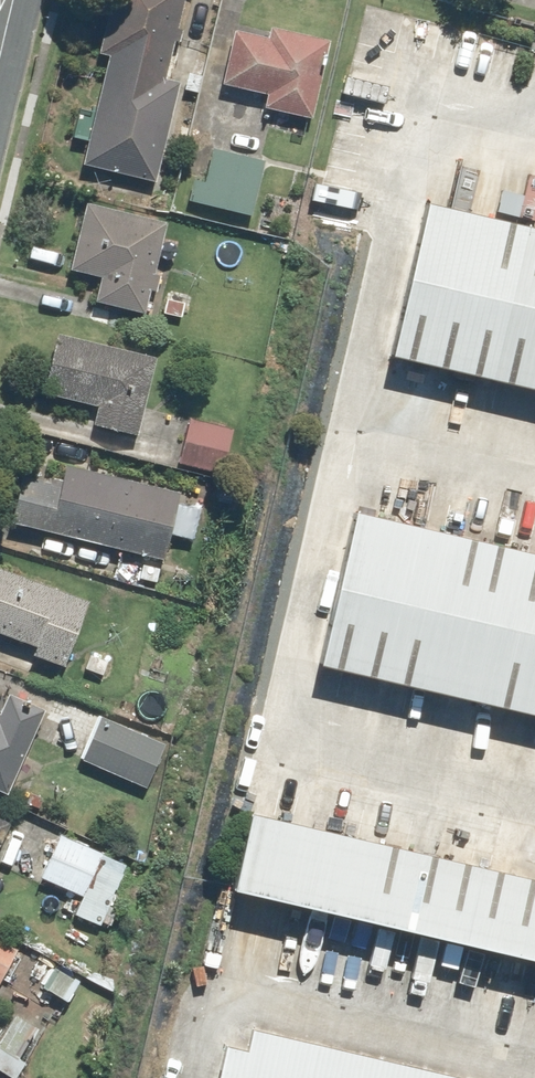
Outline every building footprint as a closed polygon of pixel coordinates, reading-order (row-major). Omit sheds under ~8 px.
[(102,49),(110,51),(96,108),(83,104),(76,135),(92,139),(87,161),(160,178),(184,78),(172,75),(190,0),(114,0),(102,49)] [(271,33),(239,26),(228,82),(272,91),(269,105),(315,114),(331,36),(273,24),(271,33)] [(269,157),(216,144),(213,154),(197,150),(192,170),(199,172),(193,196),(256,212),(269,157)] [(172,221),(90,200),(73,266),(105,275),(99,297),(149,309),(155,286),(161,288),(165,273),(159,272),(172,221)] [(425,206),(415,247),(390,353),(534,387),(534,232),(425,206)] [(161,354),(59,329),(44,390),(99,404),(93,424),(141,436),(161,354)] [(239,426),(190,415),(180,463),(228,474),(239,426)] [(27,470),(15,518),(167,558),(174,534),(195,540),(203,510),(184,505),(187,492),(70,462),(65,480),(27,470)] [(534,712),(534,547),(367,506),(329,661),(534,712)] [(0,562),(0,633),(2,628),(39,641),(36,649),(73,663),(98,598),(0,562)] [(12,788),(47,712),(7,693),(0,709),(0,783),(12,788)] [(104,716),(86,761),(166,793),(179,760),(167,755),(171,743),(104,716)] [(246,887),(534,956),(534,881),(262,817),(246,887)] [(13,824),(0,819),(0,852),(13,824)] [(129,856),(63,829),(44,875),(84,892),(76,912),(101,923),(129,856)] [(4,983),(24,946),(0,932),(0,981),(4,983)] [(86,977),(54,961),(42,984),(74,1000),(86,977)] [(229,1021),(216,1077),(473,1077),(229,1021)] [(10,1024),(0,1041),(0,1063),(22,1076),(31,1059),(24,1055),(34,1038),(10,1024)]
